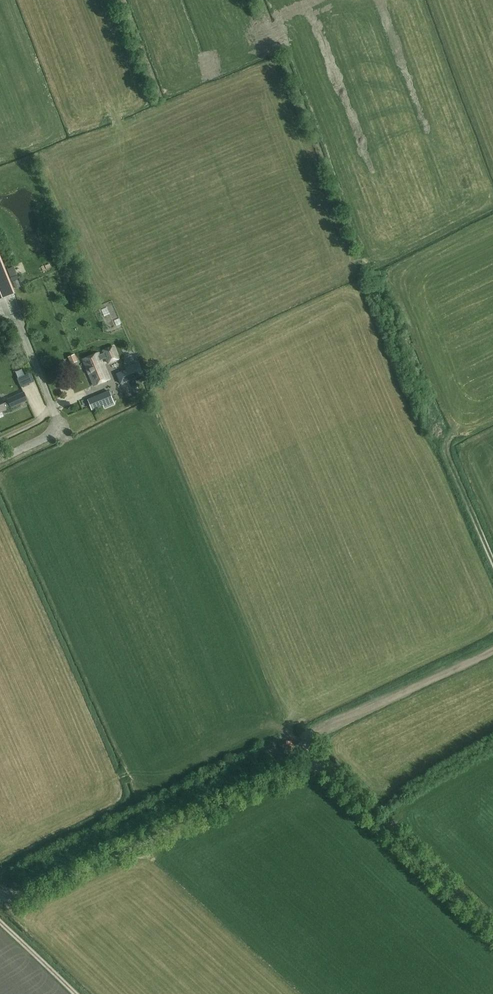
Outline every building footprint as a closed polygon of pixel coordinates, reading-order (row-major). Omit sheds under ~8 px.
[(0,257),(0,299),(14,293),(0,257)] [(109,313),(105,314),(110,327),(114,326),(109,313)] [(109,379),(103,363),(101,359),(106,357),(108,362),(118,358),(113,346),(103,350),(104,352),(99,354),(98,352),(83,359),(94,385),(109,379)] [(68,357),(71,364),(77,361),(74,354),(68,357)] [(139,365),(124,371),(117,374),(121,383),(143,374),(139,365)] [(34,380),(31,373),(18,378),(21,386),(34,380)] [(32,384),(26,385),(28,398),(35,396),(32,384)] [(113,401),(109,391),(94,397),(98,407),(113,401)] [(3,403),(1,397),(0,398),(0,412),(6,409),(5,407),(10,406),(11,408),(28,400),(24,392),(7,399),(8,401),(3,403)]
